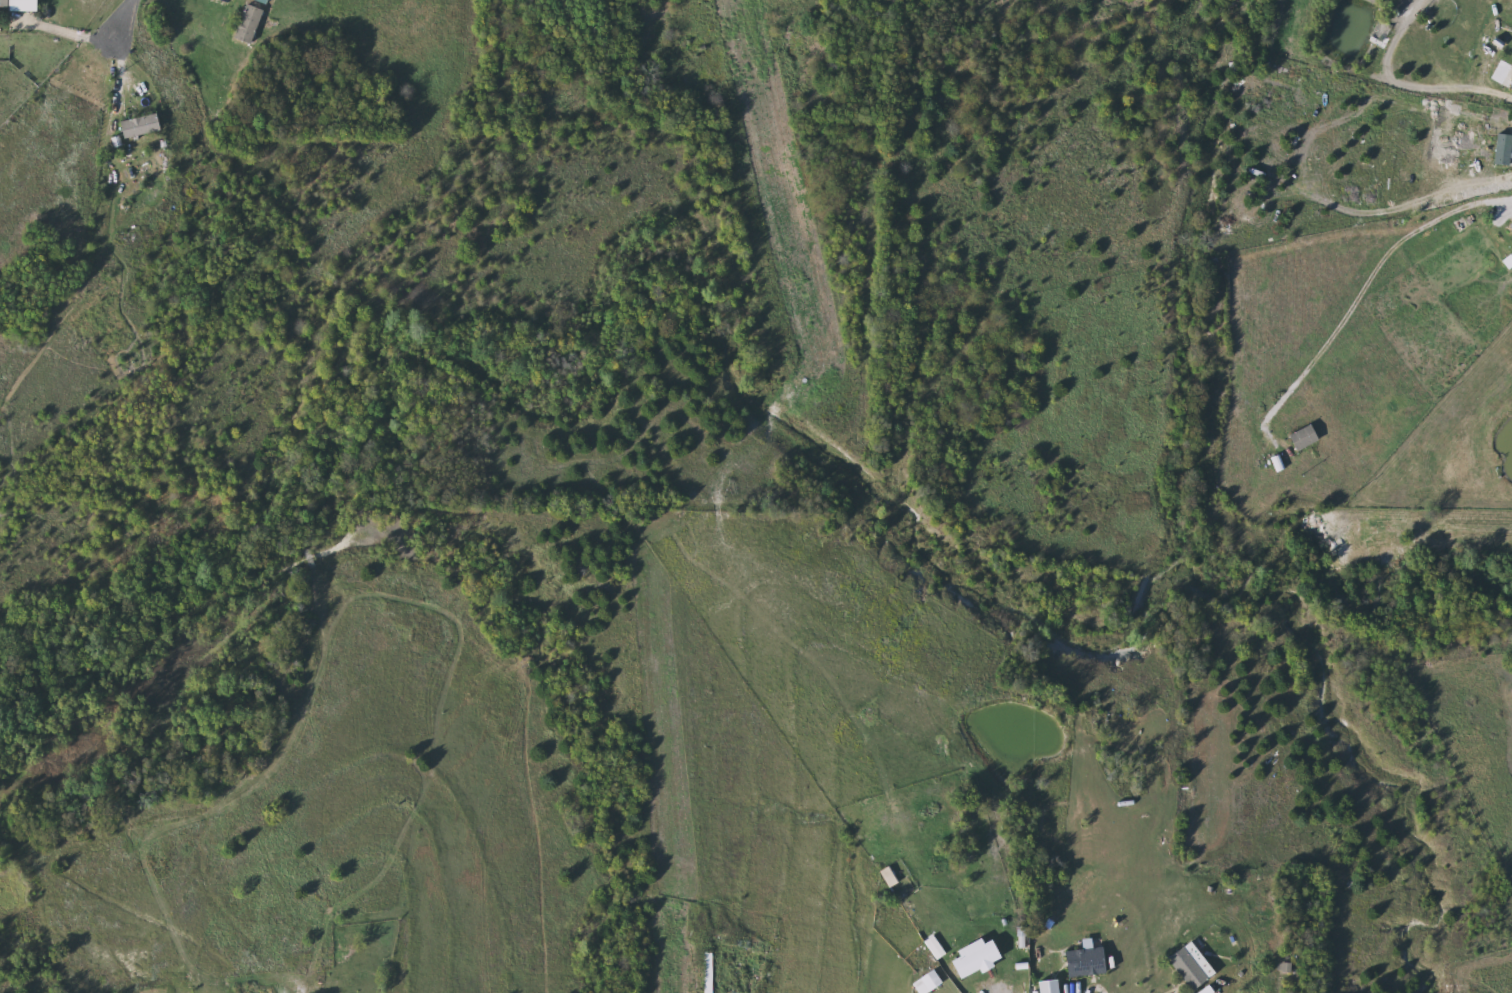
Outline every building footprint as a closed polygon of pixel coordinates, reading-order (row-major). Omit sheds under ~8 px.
[(42,9),(0,8),(0,0),(42,0),(42,9)] [(267,9),(255,45),(238,40),(249,3),(267,9)] [(127,140),(123,123),(162,114),(166,130),(127,140)] [(1315,441),(1293,452),(1284,436),(1307,425),(1315,441)] [(998,960),(955,980),(946,960),(989,941),(998,960)] [(1211,975),(1187,992),(1164,959),(1187,942),(1211,975)] [(1063,977),(1061,951),(1100,948),(1102,974),(1063,977)] [(1288,964),(1288,973),(1277,974),(1277,965),(1288,964)] [(1056,980),(1057,992),(1034,992),(1033,982),(1056,980)]
